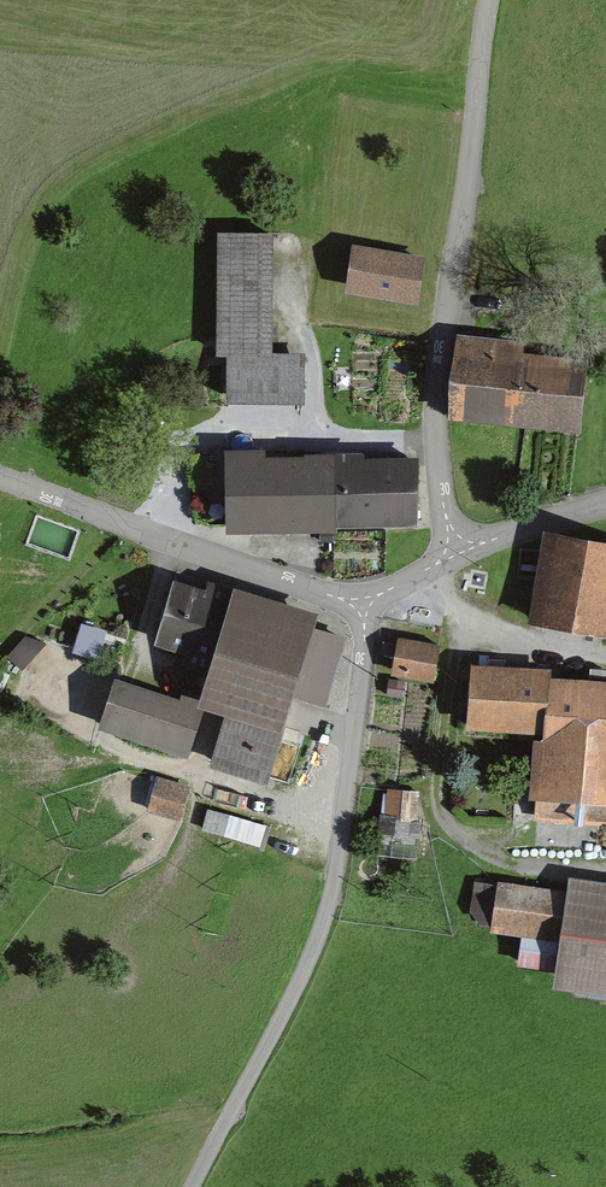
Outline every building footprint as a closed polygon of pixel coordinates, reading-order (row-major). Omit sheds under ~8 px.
[(274,237),(218,236),(216,406),(305,407),(306,356),(273,356),(274,237)] [(423,259),(351,247),(342,298),(414,311),(423,259)] [(447,423),(583,434),(590,347),(455,336),(447,423)] [(256,450),(220,450),(219,541),(332,542),(332,532),(417,533),(418,463),(256,462),(256,450)] [(549,535),(532,627),(605,641),(605,546),(549,535)] [(204,774),(255,791),(290,687),(326,699),(346,640),(313,629),(317,618),(177,570),(150,650),(205,669),(193,704),(224,715),(204,774)] [(438,646),(398,640),(392,678),(432,684),(438,646)] [(469,666),(463,733),(534,739),(528,805),(540,806),(539,820),(605,826),(605,689),(549,684),(550,674),(469,666)] [(190,706),(114,680),(97,729),(173,755),(190,706)] [(193,791),(158,780),(147,813),(182,824),(193,791)] [(412,849),(421,791),(391,786),(381,845),(412,849)] [(264,842),(267,823),(245,820),(243,839),(264,842)] [(495,886),(487,933),(558,945),(550,992),(605,1002),(605,886),(568,880),(565,898),(495,886)]
